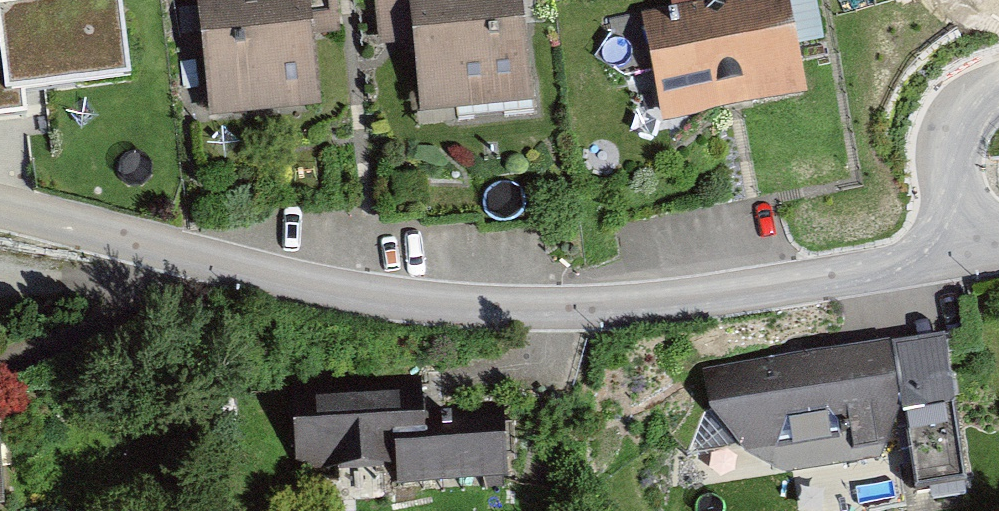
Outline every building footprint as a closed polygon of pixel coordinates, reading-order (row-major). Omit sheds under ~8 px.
[(0,2),(0,110),(23,107),(20,87),(128,73),(119,0),(15,0),(0,2)] [(205,115),(314,105),(304,0),(194,0),(205,115)] [(528,110),(520,0),(408,0),(417,119),(528,110)] [(643,17),(659,121),(803,98),(788,0),(749,0),(643,17)] [(914,486),(968,479),(945,336),(711,370),(717,405),(751,447),(788,466),(880,452),(898,407),(904,407),(914,486)] [(297,488),(508,484),(507,421),(408,423),(407,401),(313,403),(313,425),(296,425),(297,488)]
